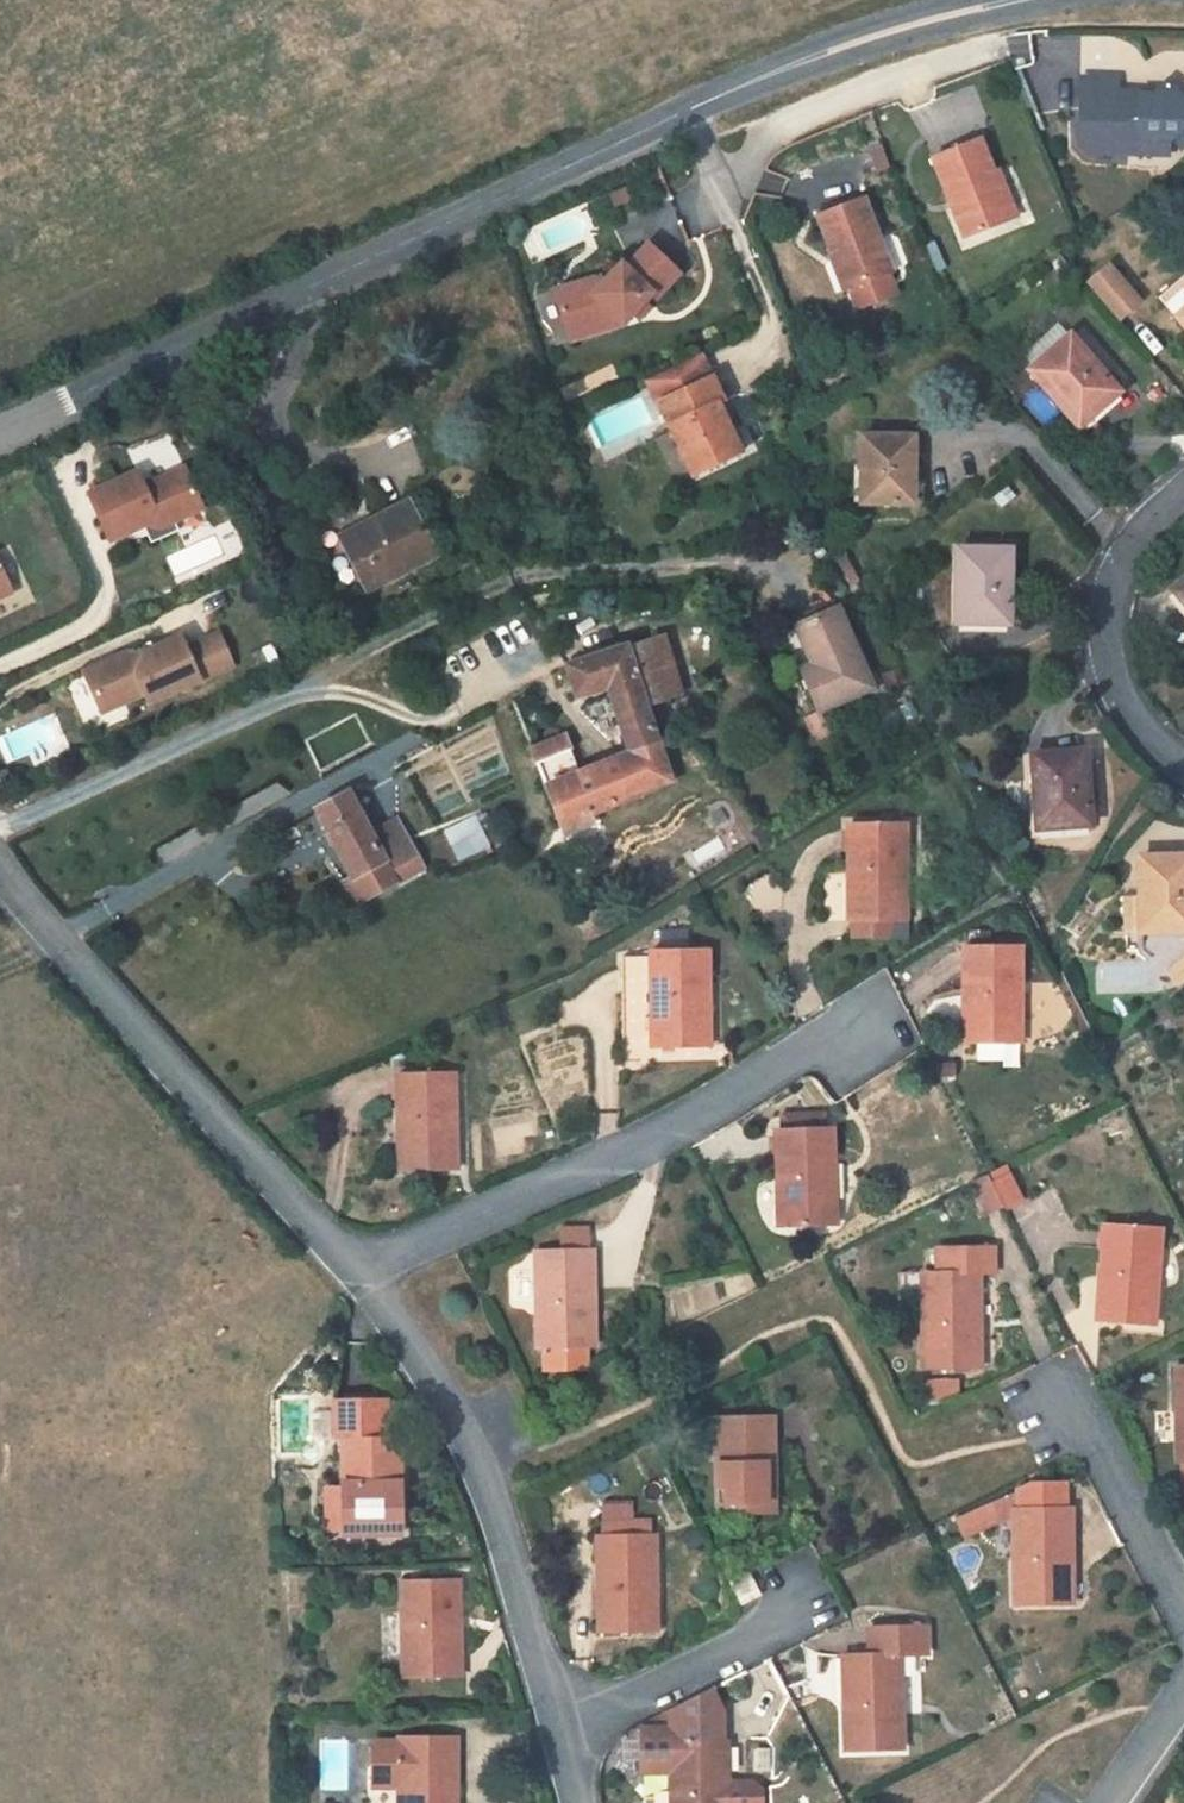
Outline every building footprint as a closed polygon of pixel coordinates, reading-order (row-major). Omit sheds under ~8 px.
[(1081,78),(1080,141),(1090,153),(1138,153),(1169,154),(1169,139),(1183,126),(1183,100),(1168,82),(1154,94),(1140,94),(1140,92),(1118,91),(1118,78),(1081,78)] [(933,158),(965,238),(1009,220),(991,174),(994,173),(980,139),(933,158)] [(994,173),(991,174),(1009,220),(1016,216),(998,172),(994,173)] [(892,272),(864,198),(818,216),(846,289),(850,288),(888,273),(892,272)] [(652,294),(656,299),(680,274),(649,244),(626,268),(622,264),(607,279),(600,273),(596,278),(555,290),(569,339),(623,324),(652,294)] [(1092,284),(1121,319),(1140,303),(1111,268),(1092,284)] [(850,288),(858,308),(895,293),(888,273),(850,288)] [(1160,298),(1183,325),(1183,277),(1160,298)] [(1053,341),(1058,347),(1071,337),(1065,331),(1053,341)] [(1096,412),(1118,392),(1071,337),(1058,347),(1031,371),(1076,423),(1093,409),(1096,412)] [(712,377),(658,403),(672,432),(661,437),(669,453),(680,447),(693,475),(741,452),(718,403),(723,401),(712,377)] [(1096,412),(1093,409),(1076,423),(1079,426),(1096,412)] [(914,436),(862,436),(862,504),(913,503),(914,436)] [(86,490),(108,538),(142,522),(143,520),(172,517),(201,504),(182,463),(141,482),(134,468),(86,490)] [(368,592),(436,556),(409,501),(340,537),(368,592)] [(142,522),(149,539),(177,526),(172,517),(143,520),(142,522)] [(1010,623),(1010,550),(958,549),(957,619),(979,619),(979,623),(1010,623)] [(10,589),(0,567),(0,594),(10,589)] [(1174,590),(1183,601),(1183,582),(1174,590)] [(874,688),(839,608),(797,627),(815,669),(805,673),(821,711),(874,688)] [(83,668),(102,708),(124,699),(143,690),(148,699),(232,661),(218,629),(184,644),(179,632),(151,644),(142,649),(141,654),(128,649),(127,648),(83,668)] [(665,635),(629,647),(647,703),(683,693),(665,635)] [(149,639),(127,648),(128,649),(141,654),(142,649),(151,644),(149,639)] [(630,752),(658,741),(647,703),(629,647),(628,644),(567,665),(578,696),(608,686),(630,752)] [(672,781),(658,741),(630,752),(586,769),(567,733),(531,747),(562,827),(672,781)] [(1060,827),(1091,824),(1084,751),(1032,756),(1038,824),(1060,823),(1060,827)] [(317,808),(354,876),(346,880),(358,902),(422,866),(397,819),(371,833),(348,791),(317,808)] [(485,814),(477,818),(491,844),(499,840),(485,814)] [(491,844),(477,818),(446,834),(460,860),(491,844)] [(895,921),(908,920),(907,825),(850,825),(851,921),(895,921)] [(444,868),(460,860),(446,834),(430,841),(444,868)] [(1139,858),(1141,896),(1125,896),(1126,932),(1141,931),(1141,927),(1164,926),(1164,930),(1183,930),(1183,856),(1139,858)] [(854,922),(854,937),(895,937),(895,921),(854,922)] [(965,1043),(1022,1042),(1022,946),(964,947),(965,1043)] [(654,1047),(712,1046),(709,950),(652,951),(652,957),(622,958),(626,1063),(655,1062),(654,1047)] [(401,1171),(458,1169),(455,1074),(398,1075),(401,1171)] [(783,1115),(784,1131),(825,1129),(825,1115),(783,1115)] [(780,1227),(837,1225),(834,1129),(825,1129),(784,1131),(777,1131),(780,1227)] [(987,1215),(1004,1207),(988,1175),(971,1184),(987,1215)] [(1007,1208),(1022,1201),(1010,1177),(995,1185),(1007,1208)] [(1098,1321),(1154,1324),(1161,1229),(1104,1225),(1098,1321)] [(565,1230),(565,1252),(589,1251),(589,1229),(565,1230)] [(981,1369),(980,1272),(995,1273),(995,1248),(938,1248),(938,1273),(923,1274),(924,1369),(981,1369)] [(586,1347),(596,1347),(594,1251),(589,1251),(565,1252),(537,1252),(538,1347),(545,1348),(545,1370),(586,1369),(586,1347)] [(959,1399),(959,1381),(923,1382),(923,1400),(959,1399)] [(401,1438),(379,1439),(378,1400),(336,1401),(337,1440),(344,1439),(344,1488),(345,1531),(345,1535),(402,1535),(401,1438)] [(400,1400),(378,1400),(379,1439),(401,1438),(400,1400)] [(718,1513),(775,1512),(773,1416),(717,1417),(718,1513)] [(1016,1605),(1072,1604),(1072,1508),(1065,1508),(1065,1484),(1030,1484),(1018,1491),(1018,1493),(957,1520),(964,1537),(1015,1514),(1016,1605)] [(329,1488),(329,1531),(345,1531),(344,1488),(329,1488)] [(600,1632),(656,1631),(656,1536),(648,1536),(648,1522),(607,1523),(607,1536),(599,1536),(600,1632)] [(751,1573),(731,1583),(742,1605),(762,1595),(751,1573)] [(404,1677),(461,1676),(459,1580),(403,1582),(404,1677)] [(847,1751),(903,1749),(899,1654),(927,1653),(926,1627),(869,1629),(870,1655),(843,1656),(847,1751)] [(643,1773),(672,1772),(672,1802),(753,1802),(753,1783),(729,1783),(728,1742),(725,1742),(724,1712),(715,1690),(644,1725),(643,1773)] [(457,1738),(400,1738),(400,1742),(374,1742),(373,1786),(400,1786),(400,1802),(457,1802),(457,1738)]
